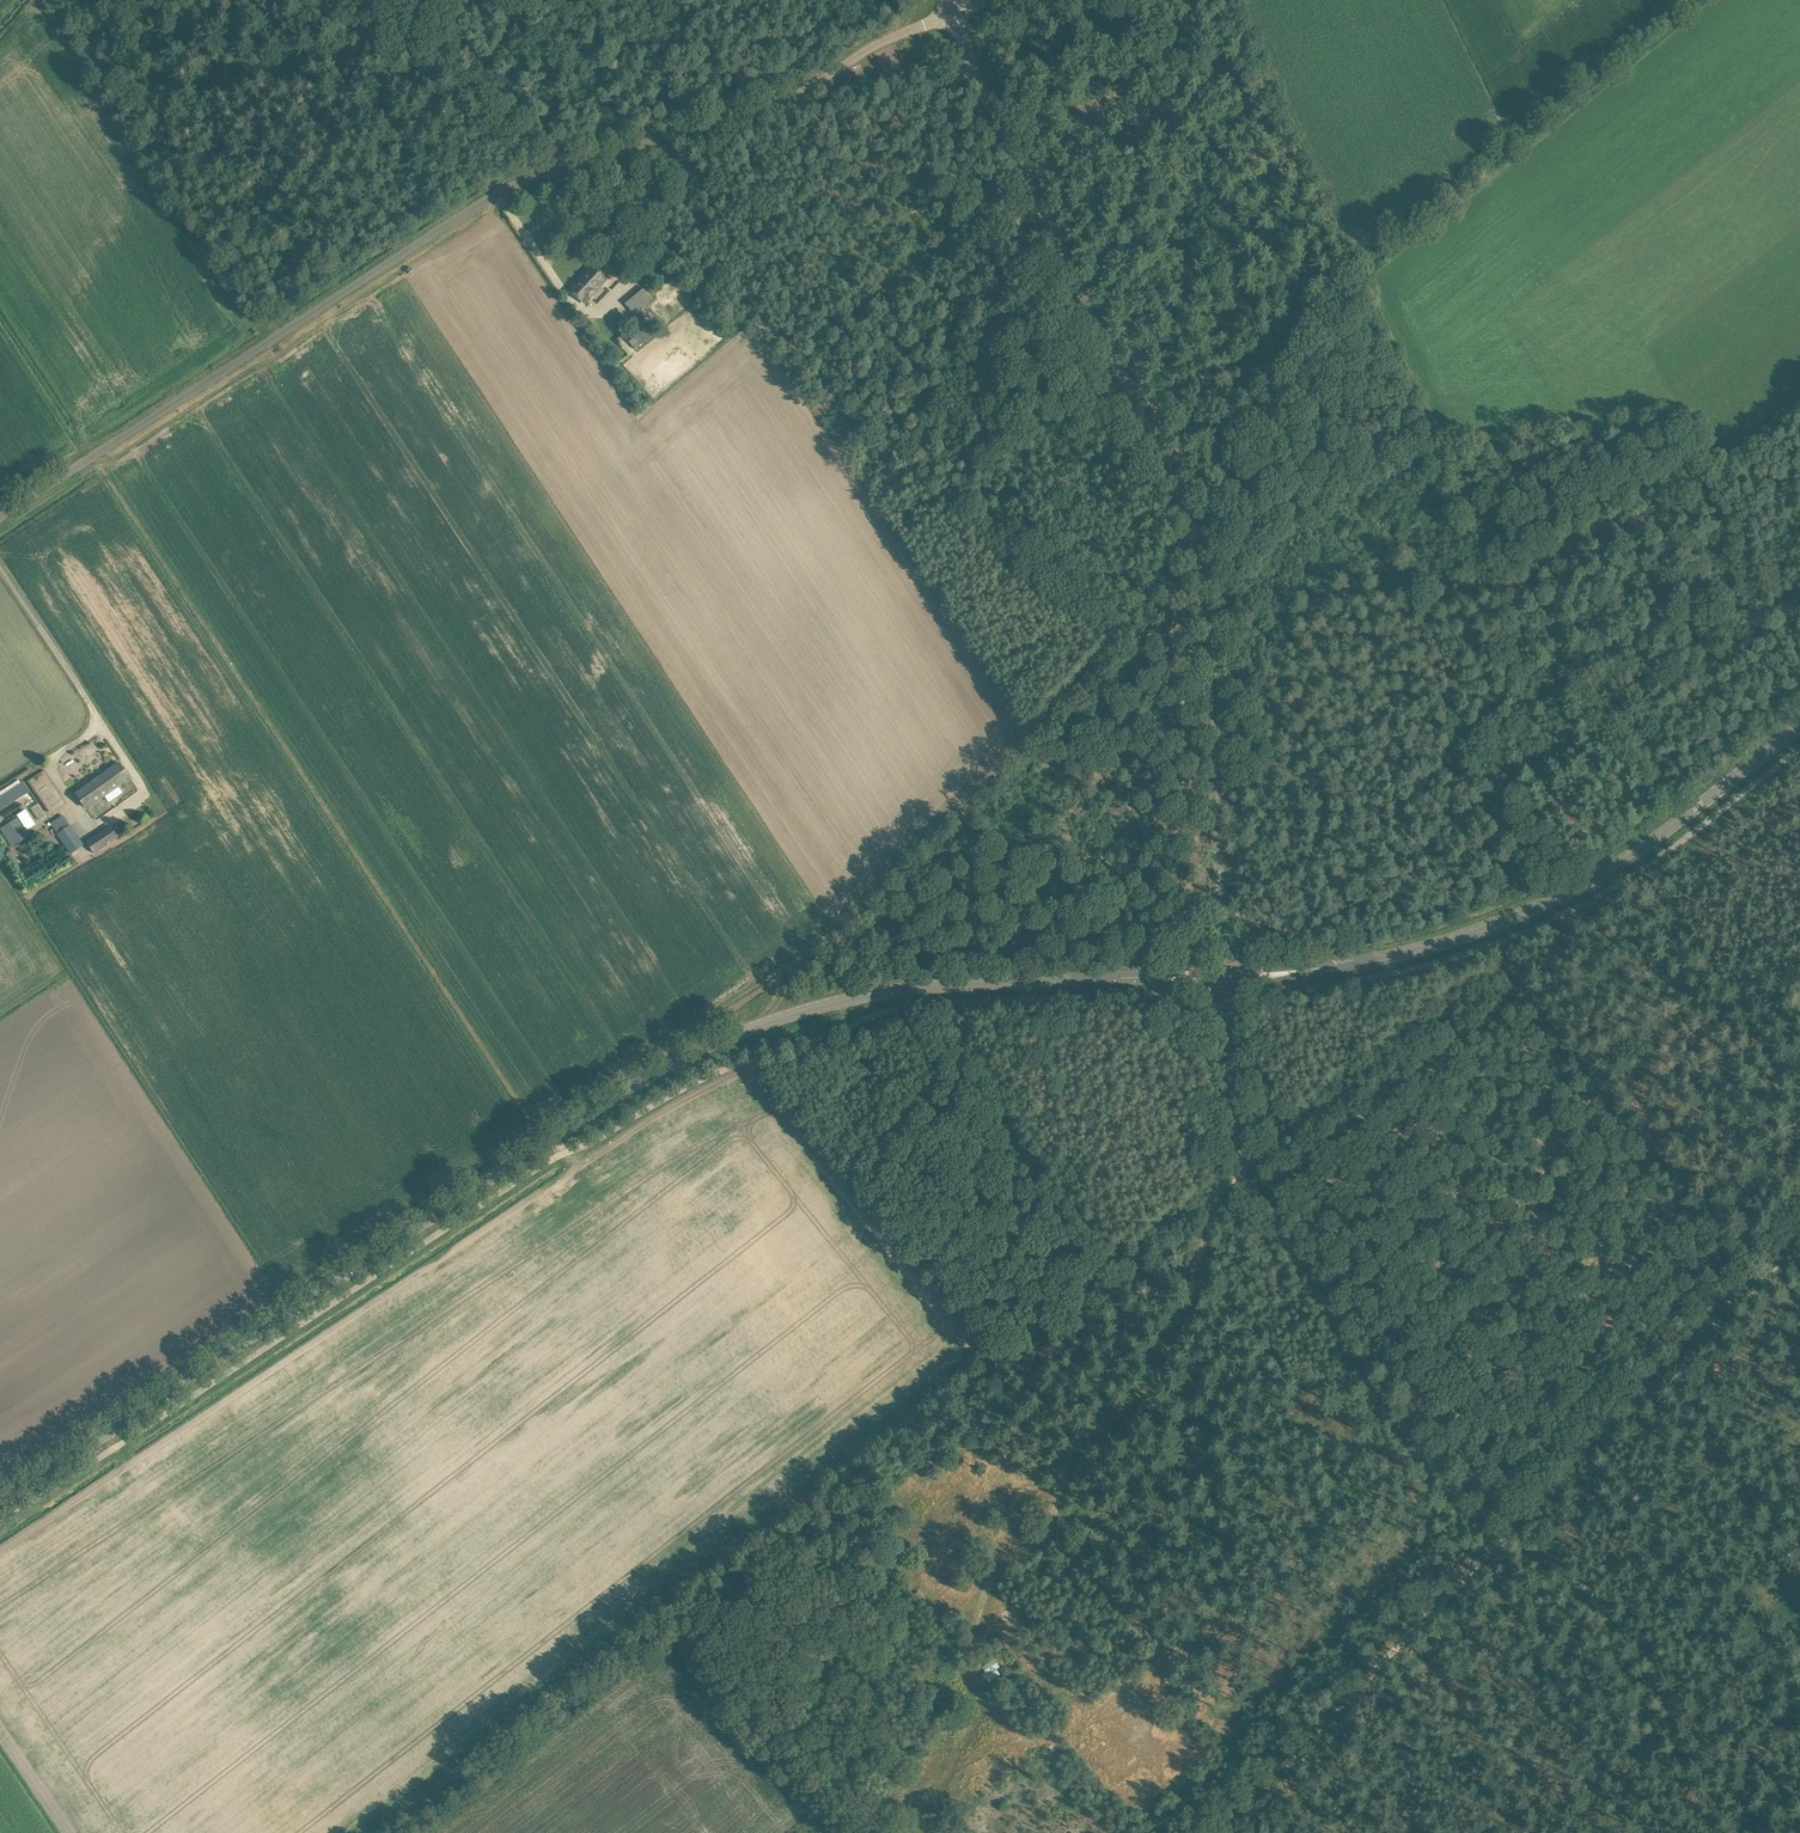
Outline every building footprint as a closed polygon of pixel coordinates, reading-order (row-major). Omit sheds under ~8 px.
[(570,291),(584,304),(591,296),(588,294),(598,283),(600,286),(607,279),(602,275),(603,274),(596,268),(595,268),(593,266),(570,291)] [(216,276),(227,292),(240,284),(229,268),(216,276)] [(625,304),(635,315),(653,299),(643,288),(625,304)] [(627,339),(636,350),(664,326),(655,316),(627,339)] [(76,793),(88,809),(131,779),(120,763),(76,793)] [(30,792),(23,781),(0,796),(0,810),(30,792)] [(38,804),(31,808),(39,821),(46,816),(38,804)] [(51,834),(56,831),(58,833),(57,834),(71,856),(85,846),(71,825),(70,825),(63,815),(51,823),(52,825),(47,828),(51,834)] [(0,829),(13,848),(30,837),(17,818),(0,829)] [(86,841),(94,853),(118,837),(110,825),(86,841)] [(983,1674),(988,1680),(998,1674),(994,1668),(998,1666),(993,1660),(983,1667),(987,1672),(983,1674)]
